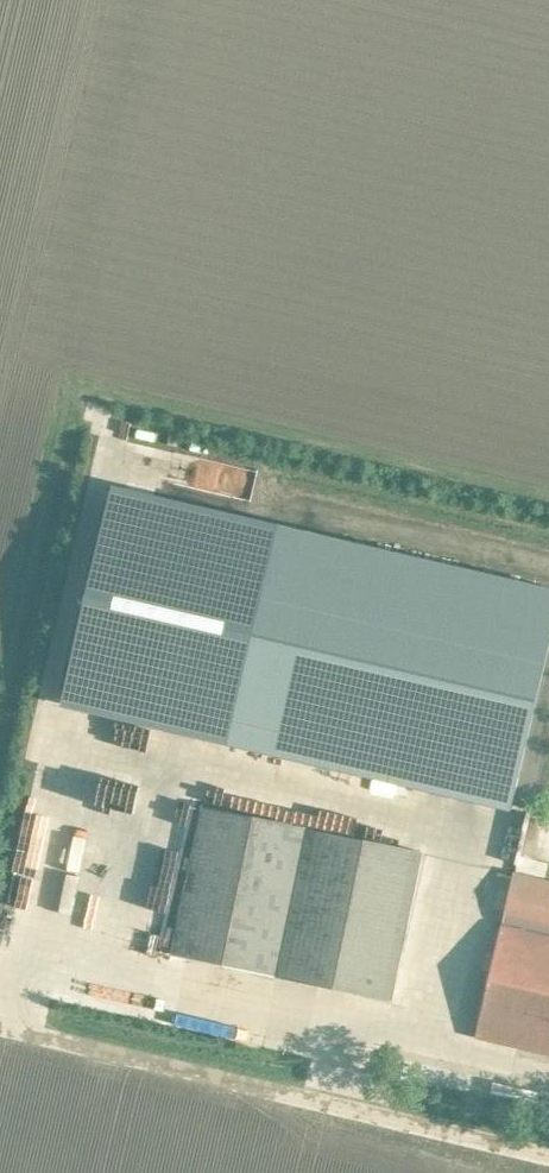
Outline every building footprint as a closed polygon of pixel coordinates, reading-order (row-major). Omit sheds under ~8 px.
[(62,700),(228,739),(253,629),(254,626),(276,530),(110,491),(62,700)] [(512,805),(548,645),(548,593),(276,530),(228,739),(512,805)] [(174,794),(155,938),(380,967),(398,823),(174,794)] [(513,875),(504,915),(548,925),(548,884),(513,875)] [(504,915),(476,1036),(548,1053),(548,925),(504,915)]
